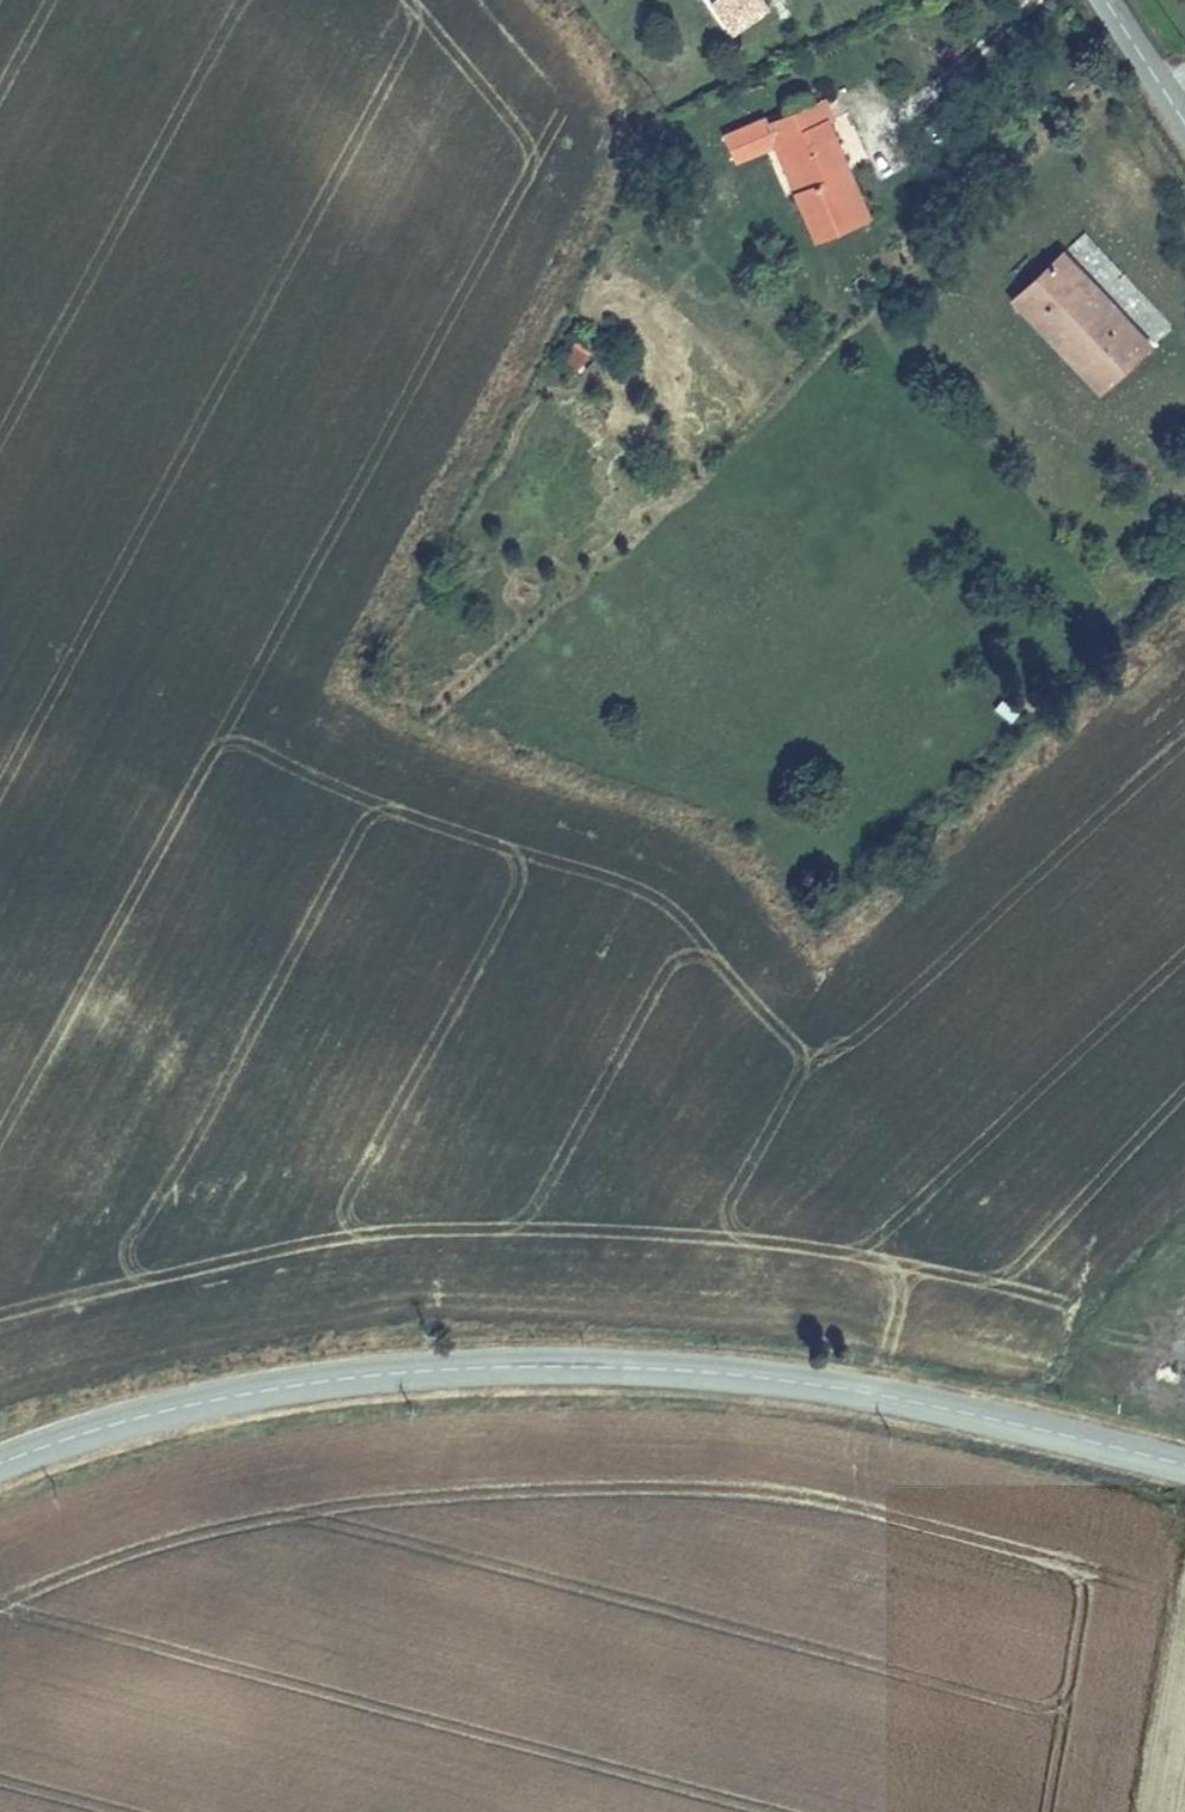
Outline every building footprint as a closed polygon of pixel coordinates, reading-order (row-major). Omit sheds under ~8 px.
[(728,32),(768,7),(763,0),(708,0),(728,32)] [(768,127),(778,150),(789,146),(812,191),(801,197),(821,241),(873,216),(829,125),(835,119),(825,98),(768,127)] [(789,146),(778,150),(768,156),(790,202),(801,197),(812,191),(789,146)] [(1017,291),(1100,376),(1144,332),(1061,248),(1017,291)]
